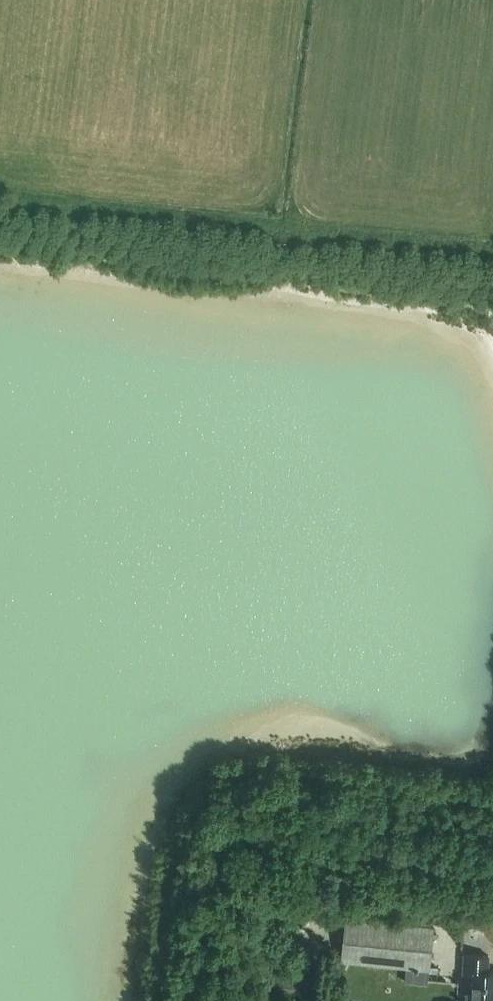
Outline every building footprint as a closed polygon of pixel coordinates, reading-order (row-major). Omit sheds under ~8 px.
[(341,959),(431,968),(435,924),(346,915),(341,959)] [(488,971),(489,954),(465,953),(464,977),(470,977),(469,1000),(492,1000),(492,971),(488,971)]
